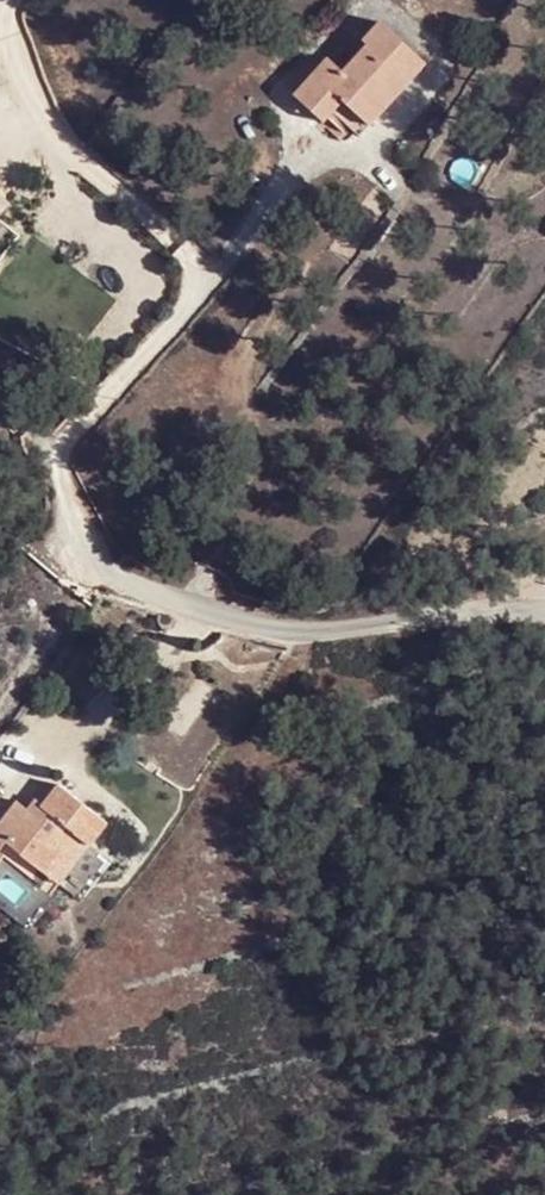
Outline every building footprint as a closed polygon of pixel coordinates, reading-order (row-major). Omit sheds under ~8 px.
[(312,84),(351,121),(370,100),(358,90),(376,72),(386,83),(406,60),(360,16),(330,49),(326,45),(279,93),(291,105),(312,84)] [(358,90),(370,100),(386,83),(376,72),(358,90)] [(339,134),(351,121),(312,84),(291,105),(306,119),(314,110),(339,134)] [(18,235),(0,220),(0,255),(18,235)] [(41,871),(67,834),(83,845),(100,820),(51,785),(38,804),(31,800),(25,809),(12,799),(0,814),(0,843),(0,842),(41,871)] [(67,834),(41,871),(57,883),(83,845),(67,834)]
